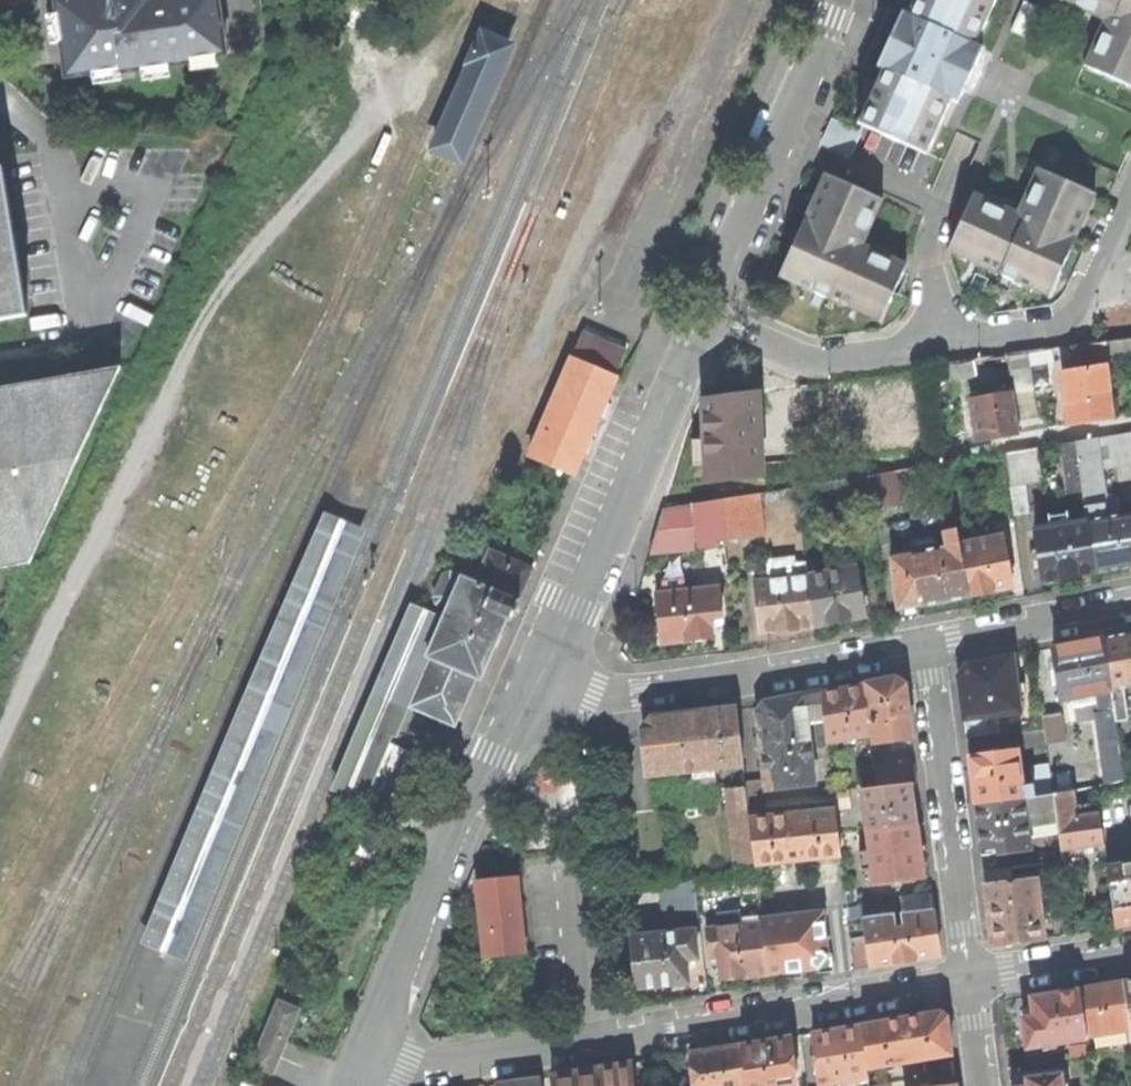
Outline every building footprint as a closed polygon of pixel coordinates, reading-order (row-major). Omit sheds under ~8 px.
[(67,78),(120,70),(120,74),(190,64),(189,60),(226,55),(218,0),(64,0),(56,1),(67,78)] [(874,82),(863,105),(856,120),(870,126),(924,151),(937,122),(948,97),(956,101),(968,75),(968,74),(980,47),(973,44),(992,0),(911,0),(906,13),(900,10),(876,64),(881,66),(874,82)] [(1021,0),(1008,27),(1034,39),(1046,11),(1021,0)] [(1106,18),(1101,28),(1085,64),(1130,84),(1130,0),(1066,0),(1106,18)] [(474,62),(436,147),(461,158),(511,45),(481,32),(469,59),(474,62)] [(863,105),(874,82),(866,78),(855,101),(863,105)] [(860,132),(829,118),(818,143),(848,157),(860,132)] [(27,314),(3,167),(0,167),(0,319),(27,314)] [(973,193),(947,249),(1047,295),(1068,249),(1070,244),(1093,194),(1037,168),(1020,205),(1016,212),(973,193)] [(825,173),(779,275),(880,320),(892,291),(894,288),(905,263),(861,243),(881,198),(825,173)] [(584,333),(627,352),(631,343),(588,324),(584,333)] [(573,358),(616,377),(627,352),(584,333),(573,358)] [(1107,356),(1110,374),(1130,371),(1130,338),(1106,342),(1107,356)] [(1107,356),(1106,342),(1084,345),(1071,347),(1073,360),(1107,356)] [(1053,361),(1051,350),(1028,353),(1030,365),(1053,361)] [(1034,389),(1030,365),(1028,353),(1008,356),(1013,392),(1034,389)] [(573,358),(530,455),(574,474),(616,377),(573,358)] [(974,361),(963,362),(965,377),(976,375),(974,361)] [(945,365),(947,380),(965,377),(963,362),(945,365)] [(1061,372),(1068,424),(1089,421),(1112,418),(1105,366),(1061,372)] [(0,569),(81,372),(0,386),(0,569)] [(706,445),(708,482),(763,476),(758,392),(704,399),(706,445)] [(970,399),(977,440),(997,437),(1020,433),(1013,392),(970,399)] [(1110,435),(1114,466),(1130,463),(1130,432),(1110,435)] [(1114,466),(1110,435),(1076,441),(1080,471),(1099,468),(1114,466)] [(1080,471),(1076,441),(1062,443),(1069,492),(1083,490),(1080,471)] [(1006,453),(1010,483),(1042,478),(1038,448),(1006,453)] [(947,477),(945,463),(869,475),(874,510),(902,505),(899,485),(947,477)] [(1099,468),(1080,471),(1083,490),(1085,503),(1097,501),(1098,505),(1101,504),(1105,504),(1099,468)] [(874,510),(869,475),(837,481),(842,515),(874,510)] [(825,483),(797,487),(798,497),(826,493),(825,483)] [(723,500),(728,540),(750,537),(764,535),(758,494),(723,500)] [(716,541),(728,540),(723,500),(663,510),(651,553),(703,548),(717,547),(716,541)] [(1087,521),(1100,519),(1098,505),(1097,501),(1085,503),(1087,521)] [(1118,508),(1102,510),(1101,504),(1098,505),(1100,519),(1119,516),(1118,508)] [(329,511),(148,944),(188,960),(367,528),(329,511)] [(1087,521),(1096,572),(1121,568),(1130,566),(1130,514),(1119,516),(1100,519),(1087,521)] [(1096,572),(1087,521),(1035,530),(1043,582),(1068,578),(1096,572)] [(992,592),(1013,588),(1003,536),(960,545),(969,597),(992,592)] [(969,597),(960,545),(911,554),(891,557),(901,609),(945,601),(969,597)] [(521,600),(517,599),(530,569),(491,552),(477,583),(462,577),(452,572),(444,575),(436,596),(439,603),(449,607),(446,614),(445,616),(428,656),(432,658),(411,707),(413,708),(416,709),(455,726),(476,678),(481,679),(507,618),(512,620),(521,600)] [(769,563),(771,581),(808,576),(806,565),(793,567),(793,560),(769,563)] [(856,568),(808,576),(815,626),(842,622),(864,618),(856,568)] [(783,631),(815,626),(808,576),(771,581),(755,583),(762,634),(783,631)] [(655,594),(661,644),(693,641),(713,639),(726,637),(721,586),(686,590),(685,579),(663,581),(664,593),(655,594)] [(365,800),(370,787),(390,743),(393,735),(398,737),(411,707),(432,658),(428,656),(445,616),(411,602),(333,785),(365,800)] [(1109,690),(1122,687),(1130,686),(1130,633),(1127,634),(1101,638),(1109,690)] [(1077,642),(1053,647),(1062,699),(1098,692),(1109,690),(1101,638),(1077,642)] [(987,661),(971,663),(964,672),(960,680),(965,719),(998,715),(1020,712),(1018,697),(1016,684),(1013,658),(987,661)] [(907,706),(903,679),(862,685),(870,734),(871,745),(912,738),(907,706)] [(1034,682),(1016,684),(1018,697),(1036,694),(1034,682)] [(843,688),(821,692),(825,720),(828,740),(870,734),(862,685),(843,688)] [(1112,709),(1114,721),(1128,719),(1122,687),(1109,690),(1112,709)] [(1102,711),(1112,709),(1109,690),(1098,692),(1102,711)] [(815,722),(825,720),(821,692),(803,695),(806,723),(815,722)] [(759,714),(769,790),(814,783),(806,723),(803,695),(783,699),(767,703),(759,714)] [(649,775),(693,770),(715,768),(744,765),(737,709),(652,719),(644,730),(646,750),(649,775)] [(1112,709),(1102,711),(1097,717),(1101,740),(1117,737),(1114,721),(1112,709)] [(1044,726),(1047,743),(1065,741),(1061,712),(1043,715),(1044,726)] [(998,715),(965,719),(968,737),(1000,733),(998,715)] [(819,748),(829,747),(828,740),(825,720),(815,722),(819,748)] [(1104,757),(1120,754),(1117,737),(1101,740),(1104,757)] [(415,754),(390,743),(370,787),(396,798),(415,754)] [(976,804),(1024,797),(1022,786),(1017,750),(969,757),(972,781),(976,804)] [(874,768),(876,786),(911,782),(917,781),(915,763),(874,768)] [(1034,785),(1035,796),(1053,793),(1049,763),(1031,766),(1034,785)] [(715,768),(693,770),(695,787),(717,785),(715,768)] [(746,782),(746,787),(749,808),(763,807),(760,781),(746,782)] [(911,782),(876,786),(862,788),(868,830),(917,824),(914,805),(913,791),(911,782)] [(1022,786),(1024,797),(1035,796),(1034,785),(1022,786)] [(755,863),(750,819),(749,808),(746,787),(729,789),(737,865),(755,863)] [(836,810),(837,818),(848,817),(846,789),(834,790),(835,800),(836,810)] [(1082,847),(1104,844),(1099,813),(1093,814),(1076,817),(1072,790),(1053,793),(1058,823),(1058,828),(1061,850),(1082,847)] [(1035,796),(1024,797),(1028,828),(1058,823),(1053,793),(1035,796)] [(998,846),(999,853),(1030,849),(1028,833),(1028,828),(1024,797),(976,804),(979,827),(982,848),(998,846)] [(1091,801),(1093,814),(1099,813),(1097,800),(1091,801)] [(750,819),(755,863),(841,854),(839,834),(837,818),(836,810),(750,819)] [(1058,823),(1028,828),(1028,833),(1058,828),(1058,823)] [(868,830),(874,882),(923,876),(920,848),(917,824),(868,830)] [(1106,866),(1116,926),(1130,924),(1130,862),(1106,866)] [(1013,881),(1011,868),(984,871),(986,885),(1013,881)] [(743,876),(745,891),(758,889),(756,874),(743,876)] [(517,877),(479,881),(481,907),(486,957),(525,953),(517,877)] [(1013,881),(986,885),(990,914),(994,946),(1044,939),(1036,878),(1013,881)] [(665,907),(697,904),(695,881),(683,882),(663,884),(665,907)] [(902,896),(904,912),(933,908),(931,892),(902,896)] [(699,915),(697,904),(665,907),(666,919),(699,915)] [(852,939),(856,968),(940,956),(937,932),(933,908),(904,912),(865,918),(868,937),(852,939)] [(762,922),(768,975),(776,974),(799,971),(830,967),(824,910),(761,918),(762,922)] [(719,921),(719,927),(741,925),(740,918),(719,921)] [(710,958),(719,957),(721,980),(743,978),(768,975),(762,922),(741,925),(719,927),(707,929),(710,958)] [(632,936),(638,989),(665,986),(689,983),(687,959),(698,958),(695,929),(632,936)] [(1122,981),(1130,1028),(1130,1031),(1130,1030),(1130,980),(1122,981)] [(1130,1028),(1122,981),(1102,985),(1080,988),(1087,1037),(1088,1042),(1102,1039),(1101,1033),(1130,1028)] [(1087,1037),(1080,988),(1051,993),(1032,996),(1035,1016),(1024,1017),(1029,1047),(1087,1037)] [(278,1003),(253,1065),(261,1069),(270,1072),(284,1039),(295,1010),(278,1003)] [(867,1068),(953,1055),(948,1025),(946,1011),(861,1024),(867,1068)] [(869,1077),(867,1068),(861,1024),(840,1028),(813,1032),(821,1084),(869,1077)] [(770,1040),(741,1044),(747,1085),(797,1085),(770,1040)] [(741,1044),(716,1048),(690,1052),(695,1085),(747,1085),(741,1044)] [(924,1064),(926,1078),(955,1074),(953,1060),(924,1064)] [(635,1062),(618,1065),(600,1068),(602,1085),(637,1085),(635,1062)] [(554,1085),(602,1085),(600,1068),(576,1072),(553,1076),(554,1085)] [(1030,1085),(1037,1085),(1061,1082),(1060,1074),(1029,1078),(1030,1085)] [(542,1077),(520,1081),(499,1084),(499,1085),(542,1085),(542,1077)]
